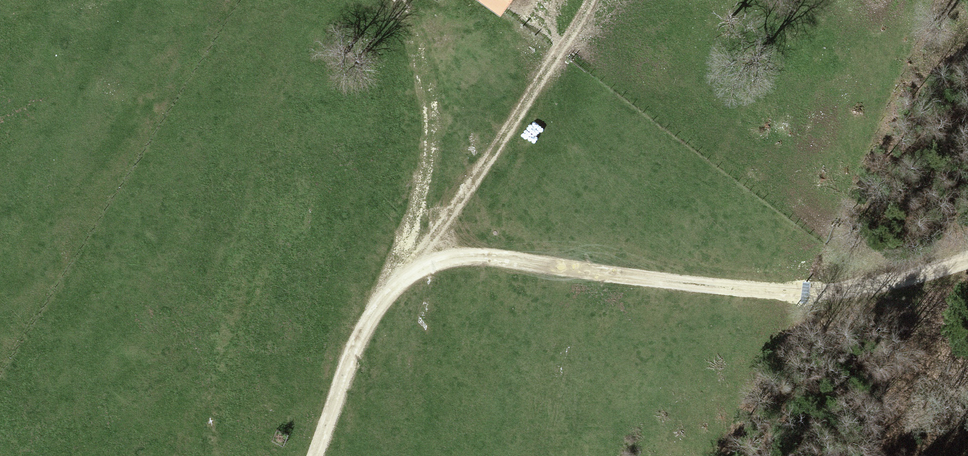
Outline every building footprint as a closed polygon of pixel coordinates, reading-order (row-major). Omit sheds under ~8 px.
[(505,9),(511,0),(492,0),(505,9)]
